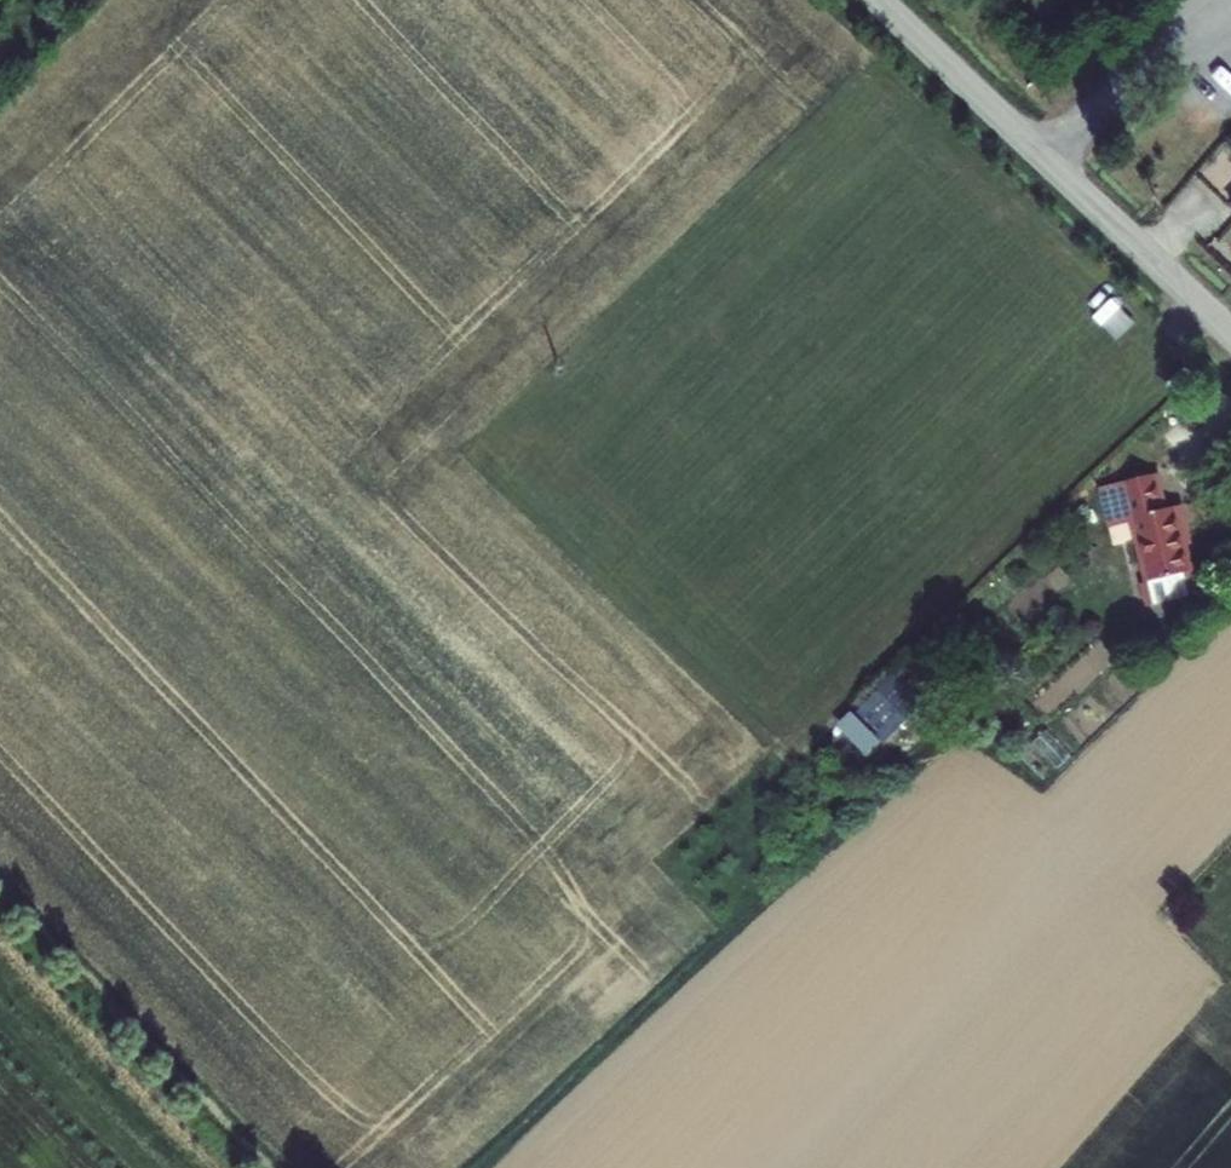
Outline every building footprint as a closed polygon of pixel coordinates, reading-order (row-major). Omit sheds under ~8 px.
[(10,47),(0,37),(0,57),(10,47)] [(1186,550),(1177,510),(1167,512),(1159,477),(1115,487),(1124,523),(1133,522),(1148,585),(1155,582),(1160,606),(1191,600),(1185,577),(1193,574),(1186,550)] [(1115,487),(1100,490),(1109,528),(1124,523),(1115,487)] [(1194,548),(1184,509),(1177,510),(1186,550),(1194,548)] [(1198,599),(1193,574),(1185,577),(1191,600),(1198,599)] [(1148,585),(1153,608),(1160,606),(1155,582),(1148,585)] [(926,706),(897,676),(865,706),(893,736),(926,706)] [(836,725),(866,753),(881,737),(851,709),(836,725)]
